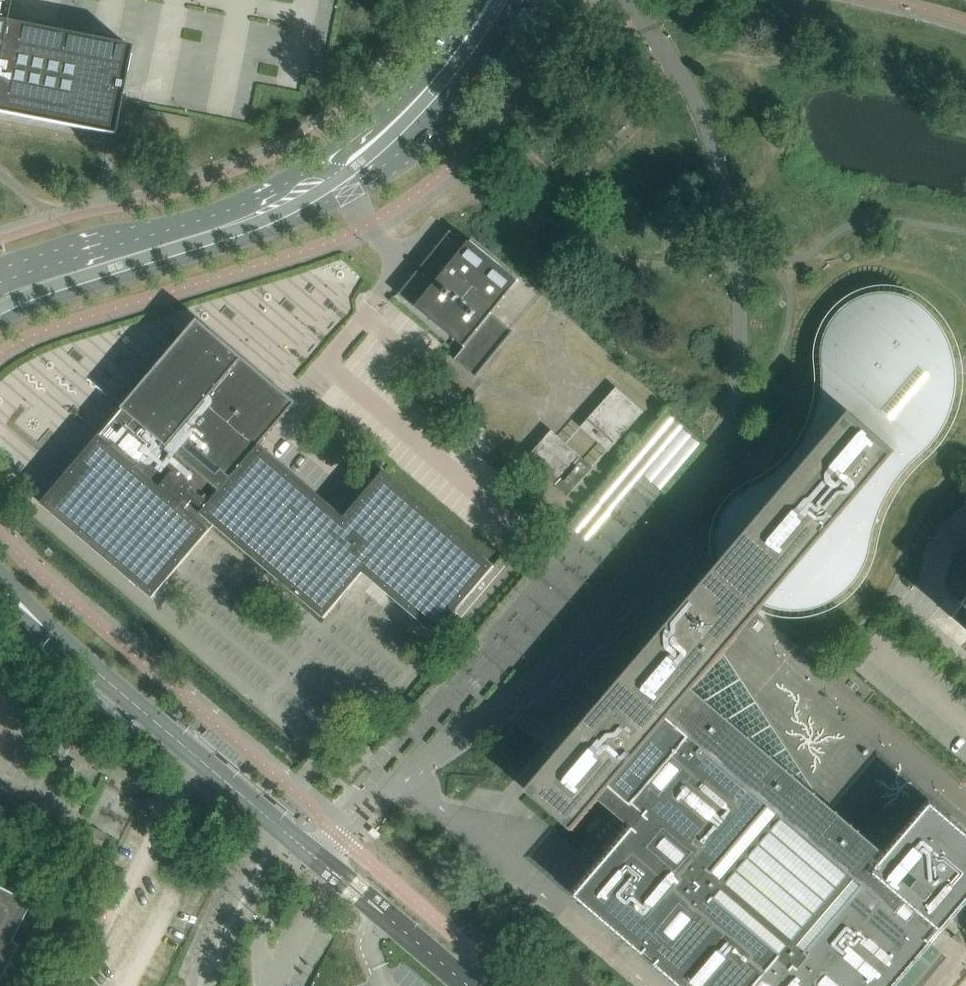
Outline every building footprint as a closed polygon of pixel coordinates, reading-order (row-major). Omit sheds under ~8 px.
[(111,134),(128,46),(129,45),(3,20),(7,0),(0,0),(0,112),(111,134)] [(400,292),(398,294),(415,308),(415,307),(464,347),(454,359),(475,377),(513,332),(492,315),(519,281),(518,281),(519,280),(471,241),(470,242),(469,241),(467,244),(450,230),(400,292)] [(872,266),(843,286),(854,302),(883,283),(872,266)] [(965,904),(965,833),(932,804),(901,841),(888,855),(816,794),(724,654),(738,638),(747,626),(748,627),(750,627),(751,628),(753,628),(754,627),(755,627),(756,626),(757,625),(758,624),(758,623),(758,622),(758,620),(758,619),(758,618),(757,617),(757,616),(770,600),(780,603),(788,606),(789,606),(795,606),(800,606),(805,606),(810,605),(816,604),(821,602),(826,600),(832,597),(837,594),(841,591),(845,587),(849,584),(851,581),(853,578),(855,576),(857,572),(859,569),(860,567),(862,562),(864,558),(865,553),(866,551),(866,547),(867,542),(868,536),(870,528),(872,520),(874,514),(877,507),(879,503),(881,499),(884,492),(888,487),(892,480),(895,476),(899,471),(903,467),(906,463),(910,459),(916,454),(922,448),(927,443),(932,437),(935,432),(937,429),(941,423),(943,419),(945,414),(946,410),(948,405),(949,400),(950,396),(951,391),(951,386),(951,382),(951,377),(951,372),(950,368),(949,363),(948,358),(947,353),(945,347),(943,344),(941,339),(939,335),(936,331),(933,326),(931,323),(928,320),(924,316),(921,313),(919,311),(914,308),(910,305),(906,302),(902,301),(899,300),(895,299),(890,298),(887,297),(883,297),(878,297),(873,297),(871,298),(867,299),(863,300),(859,301),(855,303),(852,305),(849,307),(846,309),(843,312),(840,314),(838,317),(835,320),(833,323),(832,326),(830,329),(828,333),(827,335),(826,339),(825,344),(825,347),(825,350),(824,353),(824,356),(825,358),(825,362),(826,369),(827,373),(827,378),(827,384),(827,390),(827,396),(826,400),(826,404),(824,410),(823,415),(822,420),(820,425),(818,431),(816,436),(813,441),(811,445),(808,450),(805,454),(802,458),(799,462),(796,465),(793,468),(790,471),(784,477),(780,480),(776,482),(769,487),(761,491),(752,495),(748,498),(744,500),(741,502),(738,505),(735,508),(734,511),(731,515),(729,519),(728,522),(726,525),(725,529),(725,532),(724,535),(724,538),(724,542),(724,545),(725,548),(725,550),(726,553),(727,557),(710,576),(709,576),(708,575),(706,575),(705,576),(703,576),(702,577),(701,578),(701,579),(700,580),(700,581),(700,582),(700,583),(700,585),(700,586),(701,587),(692,598),(527,791),(573,831),(599,800),(633,829),(575,896),(644,955),(646,953),(657,963),(656,965),(680,985),(895,985),(935,940),(933,939),(943,927),(945,929),(965,904)] [(345,517),(272,455),(266,450),(260,445),(297,402),(198,319),(160,363),(123,407),(42,502),(78,533),(152,597),(178,567),(215,523),(240,545),(325,617),(330,611),(334,606),(349,589),(355,582),(359,577),(364,572),(437,634),(495,566),(384,471),(345,517)] [(495,446),(446,377),(438,383),(487,452),(495,446)] [(643,412),(616,388),(615,389),(616,390),(583,426),(582,425),(581,426),(609,451),(610,450),(609,449),(641,413),(642,414),(643,412)] [(674,397),(571,507),(598,532),(604,525),(596,518),(636,475),(645,484),(641,487),(653,498),(663,487),(641,467),(691,413),(674,397)] [(590,468),(552,433),(553,433),(552,432),(526,460),(527,461),(528,460),(566,494),(565,496),(566,497),(592,468),(591,467),(590,468)] [(922,592),(911,603),(924,616),(934,605),(922,592)] [(90,869),(108,834),(87,824),(69,859),(90,869)] [(16,943),(9,940),(28,902),(0,887),(0,975),(16,943)]
